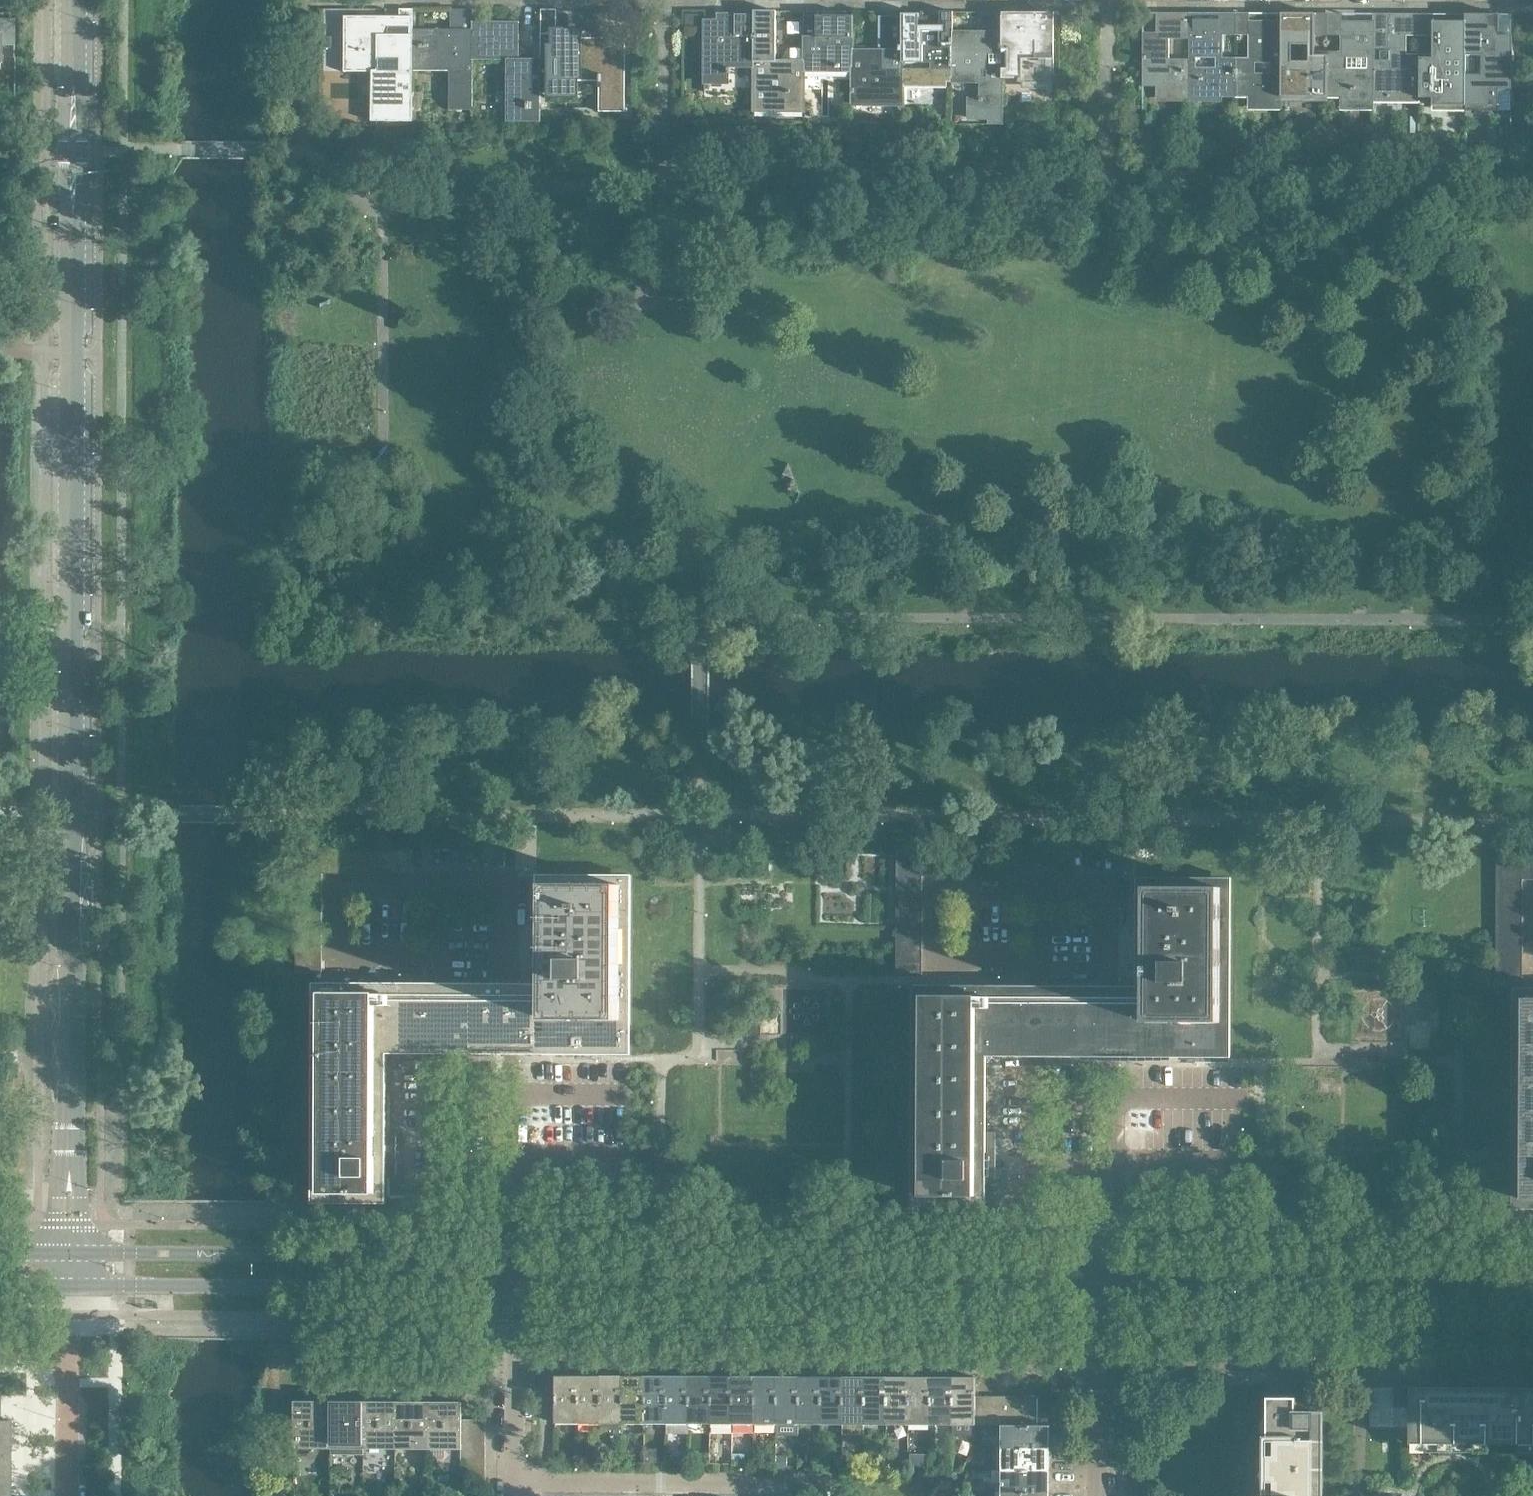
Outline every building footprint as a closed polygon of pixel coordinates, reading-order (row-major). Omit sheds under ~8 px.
[(413,121),(414,66),(413,66),(414,29),(414,9),(400,9),(400,35),(389,35),(389,30),(386,27),(386,17),(346,16),(345,58),(384,59),(384,107),(378,107),(378,121),(413,121)] [(473,110),(473,59),(474,21),(474,9),(459,9),(459,29),(414,29),(413,66),(414,66),(450,66),(450,110),(473,110)] [(625,111),(625,39),(557,38),(557,9),(542,9),(541,58),(541,75),(580,75),(580,63),(600,63),(600,111),(625,111)] [(754,64),(755,10),(736,10),(736,14),(723,14),(722,20),(705,20),(705,82),(730,82),(730,64),(754,64)] [(806,109),(806,71),(805,71),(805,62),(804,62),(789,62),(789,60),(777,60),(777,11),(755,10),(754,64),(754,109),(806,109)] [(854,66),(854,53),(854,18),(842,18),(842,15),(819,15),(819,11),(804,11),(804,62),(805,62),(805,71),(806,71),(822,71),(822,66),(837,66),(837,68),(841,68),(841,66),(852,66),(854,66)] [(954,77),(954,31),(954,11),(941,11),(941,16),(920,16),(920,14),(905,14),(904,61),(924,61),(924,77),(953,77),(954,77)] [(968,98),(968,118),(989,118),(989,123),(1003,124),(1003,77),(1004,12),(982,12),(981,32),(954,31),(954,77),(953,77),(953,82),(980,82),(980,98),(968,98)] [(1054,81),(1054,15),(1036,15),(1036,16),(1015,16),(1015,12),(1004,12),(1003,77),(1019,78),(1019,82),(1022,82),(1022,80),(1054,81)] [(1171,59),(1171,39),(1190,39),(1190,13),(1157,12),(1157,32),(1143,32),(1143,60),(1143,86),(1157,86),(1157,96),(1190,96),(1190,59),(1171,59)] [(1223,97),(1223,95),(1236,95),(1236,57),(1223,57),(1223,13),(1190,13),(1190,39),(1190,59),(1190,96),(1223,97)] [(1282,13),(1282,20),(1282,97),(1328,97),(1328,55),(1315,55),(1315,13),(1282,13)] [(1407,58),(1407,14),(1374,13),(1374,21),(1374,97),(1420,97),(1420,58),(1407,58)] [(904,104),(904,61),(905,14),(881,14),(881,41),(883,41),(883,49),(863,49),(863,53),(854,53),(854,66),(852,66),(852,103),(904,104)] [(1466,21),(1466,105),(1499,105),(1499,88),(1512,88),(1512,70),(1513,35),(1499,35),(1499,14),(1466,14),(1465,21),(1466,21)] [(15,19),(0,19),(0,63),(1,63),(1,45),(14,45),(15,19)] [(1249,95),(1249,104),(1282,104),(1282,97),(1282,20),(1249,20),(1249,58),(1236,57),(1236,95),(1249,95)] [(541,75),(541,58),(520,58),(520,21),(474,21),(473,59),(507,60),(507,122),(541,122),(541,75)] [(1341,97),(1341,105),(1374,105),(1374,97),(1374,21),(1341,21),(1341,55),(1328,55),(1328,97),(1341,97)] [(1466,21),(1465,21),(1433,21),(1433,58),(1420,58),(1420,97),(1433,98),(1433,105),(1466,105),(1466,21)] [(410,859),(410,848),(397,848),(397,859),(410,859)] [(924,876),(925,850),(897,850),(897,885),(923,886),(923,876),(924,876)] [(936,876),(937,850),(925,850),(924,876),(936,876)] [(948,876),(949,850),(937,850),(936,876),(948,876)] [(1010,862),(1010,851),(997,851),(997,861),(1010,862)] [(1524,879),(1524,853),(1497,853),(1497,888),(1523,889),(1523,879),(1524,879)] [(1524,853),(1524,879),(1532,879),(1532,853),(1524,853)] [(631,1028),(632,875),(537,874),(536,983),(507,983),(325,982),(313,982),(312,1203),(386,1203),(387,1053),(511,1055),(631,1054),(631,1028)] [(1231,1057),(1231,877),(1139,877),(1137,877),(1136,986),(913,985),(912,1191),(912,1205),(986,1206),(987,1056),(1231,1057)] [(923,898),(923,886),(897,885),(897,898),(923,898)] [(1523,901),(1523,889),(1497,888),(1497,901),(1523,901)] [(923,911),(923,898),(897,898),(897,911),(923,911)] [(1523,914),(1523,901),(1497,901),(1497,914),(1523,914)] [(923,924),(923,911),(897,911),(897,924),(923,924)] [(1522,927),(1523,914),(1497,914),(1496,927),(1522,927)] [(923,937),(923,924),(897,924),(897,937),(923,937)] [(1522,940),(1522,927),(1496,927),(1496,940),(1522,940)] [(923,950),(923,937),(897,937),(897,949),(923,950)] [(1522,953),(1522,940),(1496,940),(1496,952),(1522,953)] [(923,962),(923,950),(897,949),(897,962),(923,962)] [(1522,965),(1522,953),(1496,952),(1496,965),(1522,965)] [(923,976),(923,962),(897,962),(897,976),(923,976)] [(1522,979),(1522,965),(1496,965),(1496,979),(1522,979)] [(1513,988),(1512,1184),(1512,1208),(1532,1208),(1532,988),(1513,988)] [(579,1423),(579,1375),(556,1375),(556,1423),(579,1423)] [(601,1423),(601,1375),(579,1375),(579,1423),(601,1423)] [(623,1423),(623,1418),(623,1375),(601,1375),(601,1423),(623,1423)] [(645,1418),(645,1375),(623,1375),(623,1418),(645,1418)] [(667,1423),(667,1419),(667,1375),(645,1375),(645,1418),(645,1423),(667,1423)] [(689,1419),(689,1375),(667,1375),(667,1419),(689,1419)] [(711,1423),(711,1419),(711,1375),(689,1375),(689,1419),(689,1423),(711,1423)] [(733,1419),(733,1375),(711,1375),(711,1419),(733,1419)] [(755,1423),(755,1376),(733,1375),(733,1419),(733,1423),(755,1423)] [(777,1424),(777,1376),(755,1376),(755,1423),(777,1424)] [(799,1424),(799,1376),(777,1376),(777,1424),(799,1424)] [(821,1419),(821,1376),(799,1376),(799,1424),(821,1424),(821,1419)] [(843,1419),(843,1376),(821,1376),(821,1419),(843,1419)] [(865,1419),(865,1376),(843,1376),(843,1419),(865,1419)] [(887,1424),(887,1376),(865,1376),(865,1419),(865,1424),(887,1424)] [(909,1424),(909,1420),(909,1376),(887,1376),(887,1424),(909,1424)] [(931,1420),(931,1376),(909,1376),(909,1420),(931,1420)] [(953,1420),(953,1381),(953,1376),(931,1376),(931,1420),(953,1420)] [(976,1424),(976,1397),(976,1376),(953,1376),(953,1381),(953,1420),(953,1424),(976,1424)] [(1394,1407),(1394,1386),(1370,1386),(1370,1427),(1410,1427),(1410,1407),(1394,1407)] [(1410,1407),(1410,1393),(1410,1387),(1410,1386),(1394,1386),(1394,1407),(1410,1407)] [(1410,1387),(1410,1393),(1410,1407),(1410,1427),(1410,1443),(1532,1444),(1532,1388),(1410,1387)] [(1324,1412),(1297,1412),(1297,1397),(1268,1396),(1268,1419),(1262,1419),(1262,1433),(1268,1433),(1268,1455),(1262,1455),(1262,1481),(1268,1481),(1268,1494),(1260,1494),(1260,1495),(1324,1495),(1324,1412)] [(988,1425),(988,1397),(976,1397),(976,1424),(976,1425),(988,1425)] [(1000,1425),(1000,1397),(988,1397),(988,1425),(1000,1425)] [(1037,1425),(1038,1397),(1000,1397),(1000,1425),(1002,1425),(1037,1425)] [(332,1444),(332,1401),(295,1401),(295,1411),(292,1411),(292,1427),(295,1427),(295,1444),(332,1444)] [(364,1451),(364,1444),(364,1401),(332,1401),(332,1444),(332,1448),(347,1448),(347,1451),(364,1451)] [(397,1444),(397,1402),(364,1401),(364,1444),(397,1444)] [(429,1444),(429,1402),(397,1402),(397,1444),(429,1444)] [(462,1444),(462,1432),(462,1419),(462,1402),(429,1402),(429,1444),(461,1444),(462,1444)] [(486,1432),(486,1419),(462,1419),(462,1432),(486,1432)] [(0,1420),(0,1443),(5,1443),(10,1443),(10,1420),(0,1420)] [(1050,1448),(1050,1425),(1037,1425),(1002,1425),(1002,1448),(1050,1448)] [(486,1444),(486,1432),(462,1432),(462,1444),(486,1444)] [(10,1443),(5,1443),(0,1443),(0,1465),(5,1465),(10,1465),(10,1443)] [(486,1456),(486,1444),(462,1444),(461,1444),(461,1456),(486,1456)] [(1050,1470),(1050,1448),(1002,1448),(1002,1470),(1006,1470),(1050,1470)] [(486,1468),(486,1456),(461,1456),(461,1468),(486,1468)] [(10,1465),(5,1465),(0,1465),(0,1487),(5,1487),(10,1487),(10,1465)] [(486,1480),(486,1468),(461,1468),(461,1480),(486,1480)] [(1050,1492),(1050,1470),(1006,1470),(1006,1492),(1050,1492)] [(10,1487),(5,1487),(0,1487),(0,1495),(10,1495),(10,1487)]
